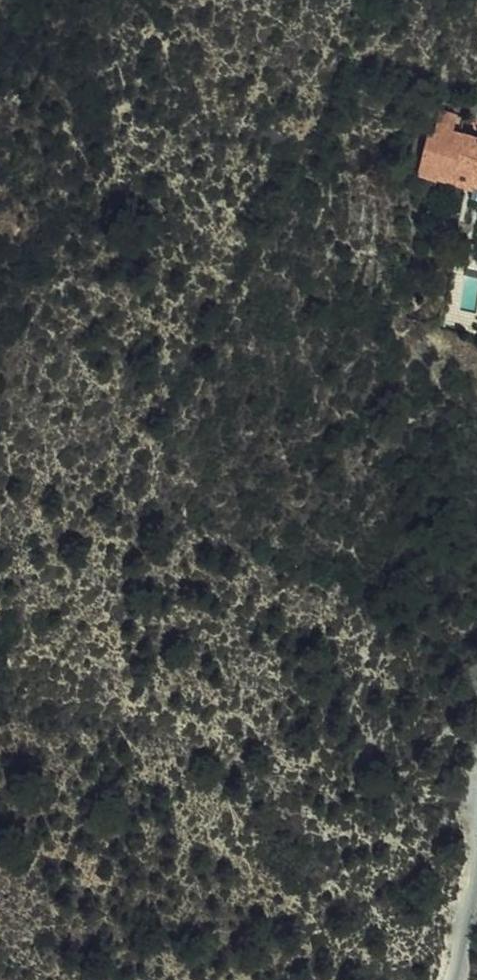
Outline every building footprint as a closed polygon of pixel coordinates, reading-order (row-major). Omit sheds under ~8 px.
[(476,205),(476,157),(460,152),(451,150),(456,134),(439,129),(432,150),(426,149),(414,190),(434,196),(435,192),(447,195),(444,202),(467,208),(469,203),(476,205)] [(460,152),(464,137),(456,134),(451,150),(460,152)] [(476,222),(476,205),(469,203),(467,208),(465,218),(476,222)]
